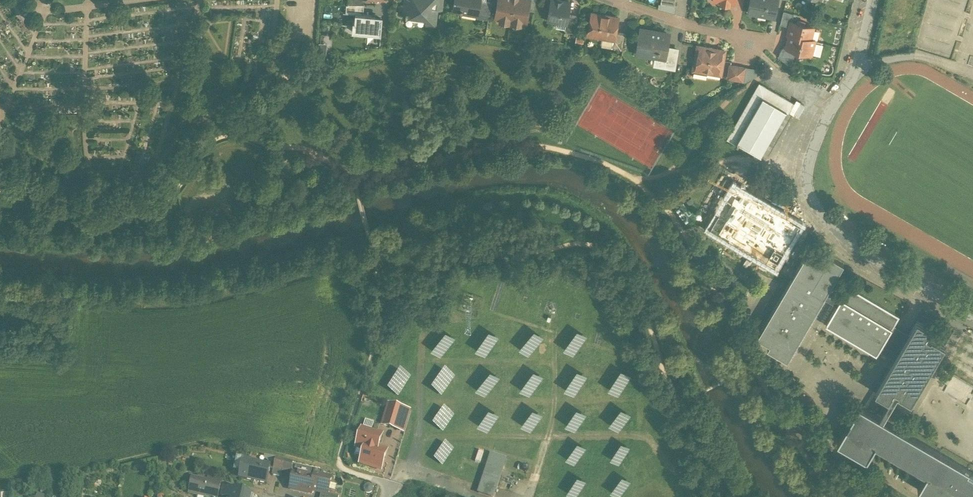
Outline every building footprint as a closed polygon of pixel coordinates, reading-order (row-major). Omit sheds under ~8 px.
[(406,5),(401,4),(400,13),(407,14),(406,15),(408,15),(408,14),(427,17),(426,21),(430,21),(431,22),(432,23),(433,23),(434,23),(435,22),(436,21),(436,19),(436,18),(435,17),(436,8),(428,7),(429,0),(407,0),(406,5)] [(428,7),(436,8),(442,9),(443,0),(429,0),(428,7)] [(455,9),(461,10),(461,12),(463,12),(463,8),(478,11),(479,11),(480,0),(456,0),(455,9)] [(487,0),(480,0),(479,11),(478,11),(478,12),(490,13),(492,3),(492,1),(487,0)] [(498,4),(496,15),(501,16),(501,20),(509,21),(510,19),(513,20),(513,22),(522,23),(522,20),(527,20),(529,9),(530,0),(499,0),(498,4)] [(566,0),(552,0),(550,10),(548,11),(547,15),(549,17),(548,18),(557,20),(559,19),(567,20),(569,13),(571,1),(566,0)] [(749,11),(774,16),(775,9),(776,9),(778,0),(751,0),(749,11)] [(931,43),(940,46),(953,0),(944,0),(931,43)] [(794,13),(784,10),(780,23),(790,26),(791,21),(792,21),(794,13)] [(383,15),(356,12),(355,20),(354,20),(353,30),(382,33),(383,15)] [(619,16),(593,12),(590,33),(615,38),(616,31),(619,16)] [(578,15),(569,13),(567,20),(565,28),(567,30),(575,32),(578,15)] [(804,22),(802,21),(800,20),(798,20),(797,22),(792,21),(791,21),(790,26),(788,33),(790,33),(787,46),(796,49),(798,49),(799,51),(800,53),(803,53),(805,53),(806,51),(812,53),(815,39),(811,38),(814,26),(805,24),(804,22)] [(669,33),(642,28),(638,49),(657,52),(657,55),(661,56),(665,56),(667,46),(669,33)] [(626,32),(616,31),(615,38),(613,46),(623,48),(626,32)] [(715,46),(709,45),(709,47),(698,45),(694,68),(695,68),(708,70),(721,73),(725,49),(714,48),(715,46)] [(796,49),(787,46),(784,45),(778,55),(792,66),(796,49)] [(678,48),(667,46),(665,56),(661,56),(660,64),(675,66),(678,48)] [(745,66),(731,64),(728,77),(743,79),(745,66)] [(708,70),(695,68),(694,75),(707,77),(707,75),(708,70)] [(794,103),(760,83),(728,139),(738,145),(739,143),(761,155),(786,111),(788,112),(794,103)] [(704,226),(774,266),(776,263),(801,219),(732,179),(704,226)] [(879,416),(859,405),(837,442),(866,459),(875,445),(926,475),(917,489),(931,496),(972,496),(972,472),(968,469),(940,452),(935,449),(926,444),(912,436),(883,419),(898,394),(911,402),(918,391),(921,385),(923,383),(945,345),(931,338),(931,339),(926,336),(931,329),(918,321),(917,321),(910,334),(902,330),(894,325),(899,316),(849,286),(841,298),(828,290),(842,266),(844,263),(830,256),(826,263),(821,259),(822,259),(808,251),(794,275),(758,337),(770,344),(768,348),(787,360),(824,298),(837,306),(826,324),(876,355),(879,350),(895,359),(875,392),(889,400),(879,416)] [(382,425),(404,432),(410,411),(389,405),(382,425)] [(382,434),(362,428),(356,447),(364,449),(360,463),(381,469),(387,450),(378,448),(382,434)] [(491,454),(479,492),(494,496),(506,459),(491,454)] [(285,461),(276,459),(275,463),(274,470),(283,472),(285,461)] [(271,469),(251,464),(251,463),(238,460),(236,470),(241,471),(240,479),(267,485),(271,469)] [(294,463),(285,461),(283,472),(291,474),(294,463)] [(315,478),(294,473),(290,490),(312,495),(313,492),(322,494),(328,495),(332,479),(316,475),(315,478)] [(192,481),(189,494),(203,496),(206,496),(206,494),(219,496),(222,481),(209,478),(207,484),(192,481)]
